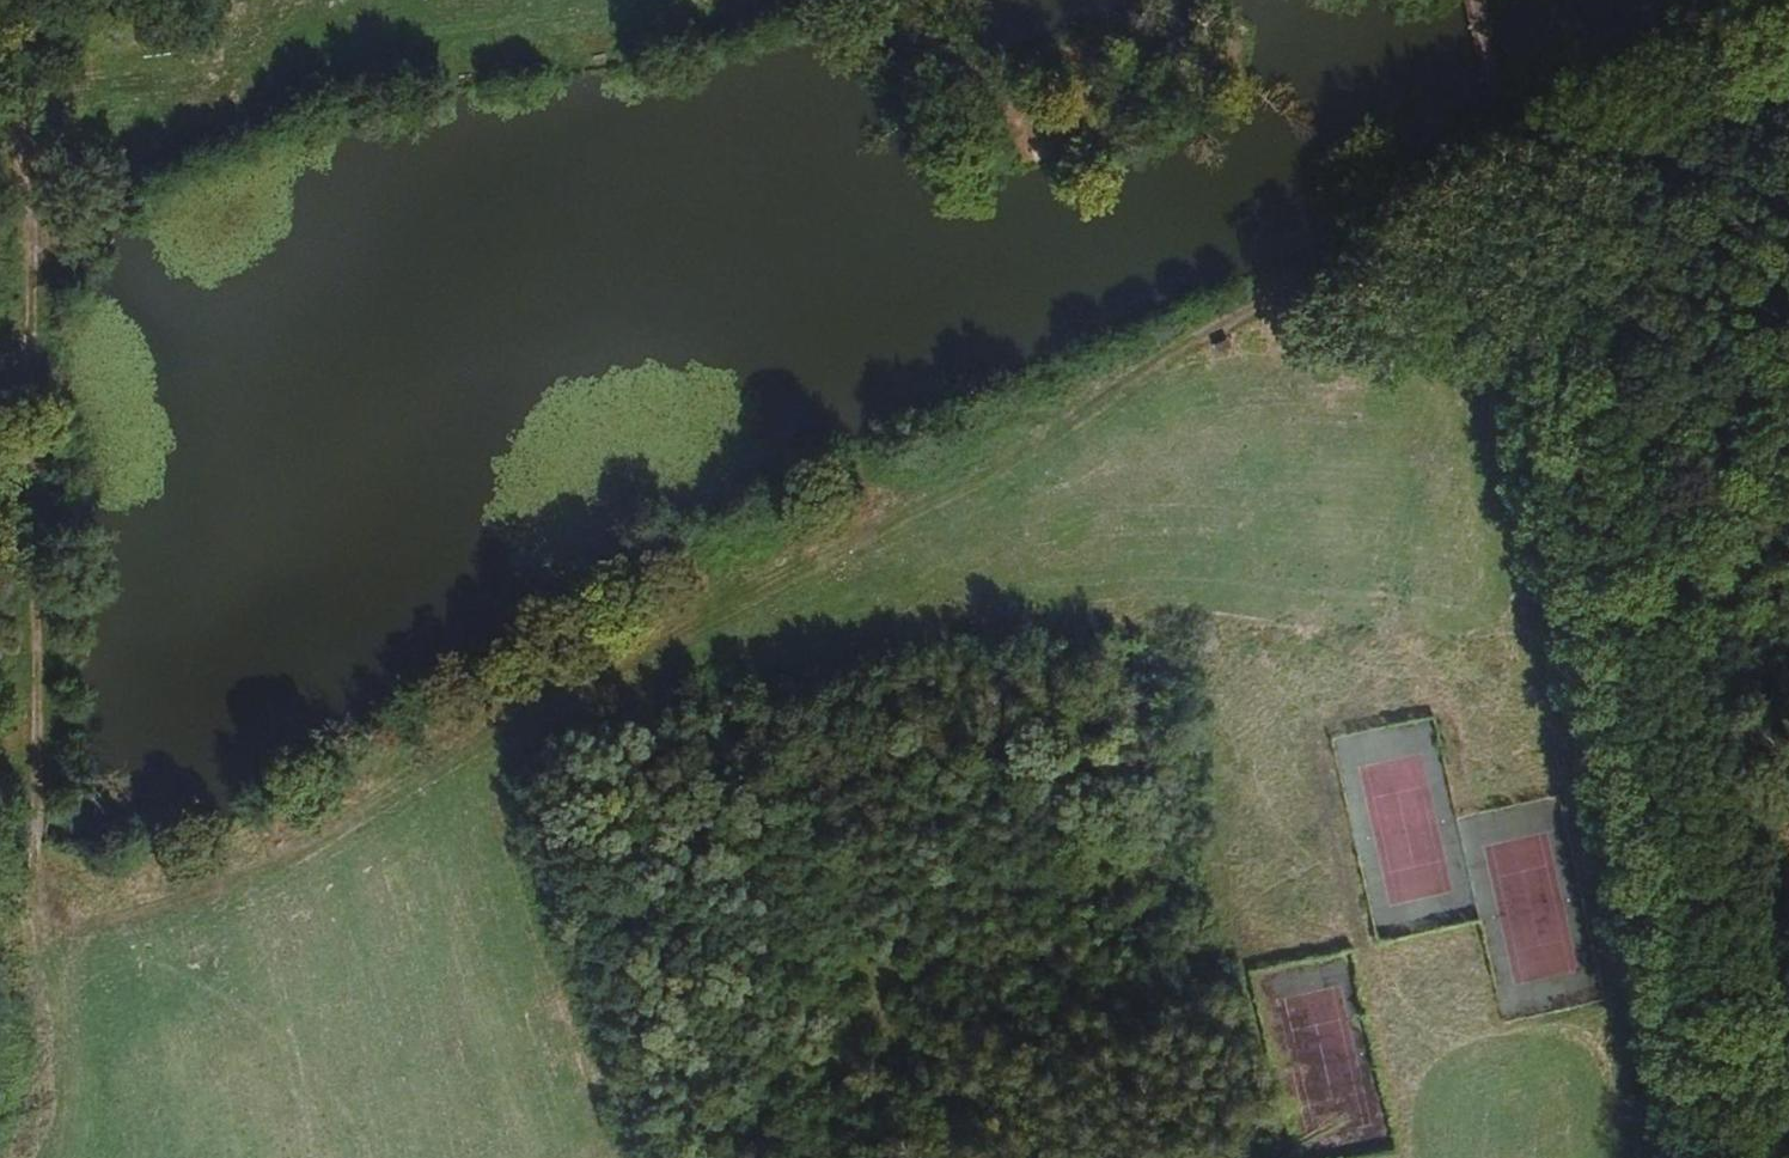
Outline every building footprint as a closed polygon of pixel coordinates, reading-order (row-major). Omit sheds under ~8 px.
[(1440,728),(1339,749),(1381,952),(1483,930),(1459,817),(1440,728)] [(1472,814),(1459,817),(1483,930),(1501,1015),(1598,993),(1557,795),(1472,814)] [(1245,982),(1288,1157),(1326,1157),(1394,1142),(1349,957),(1322,963),(1245,982)]
